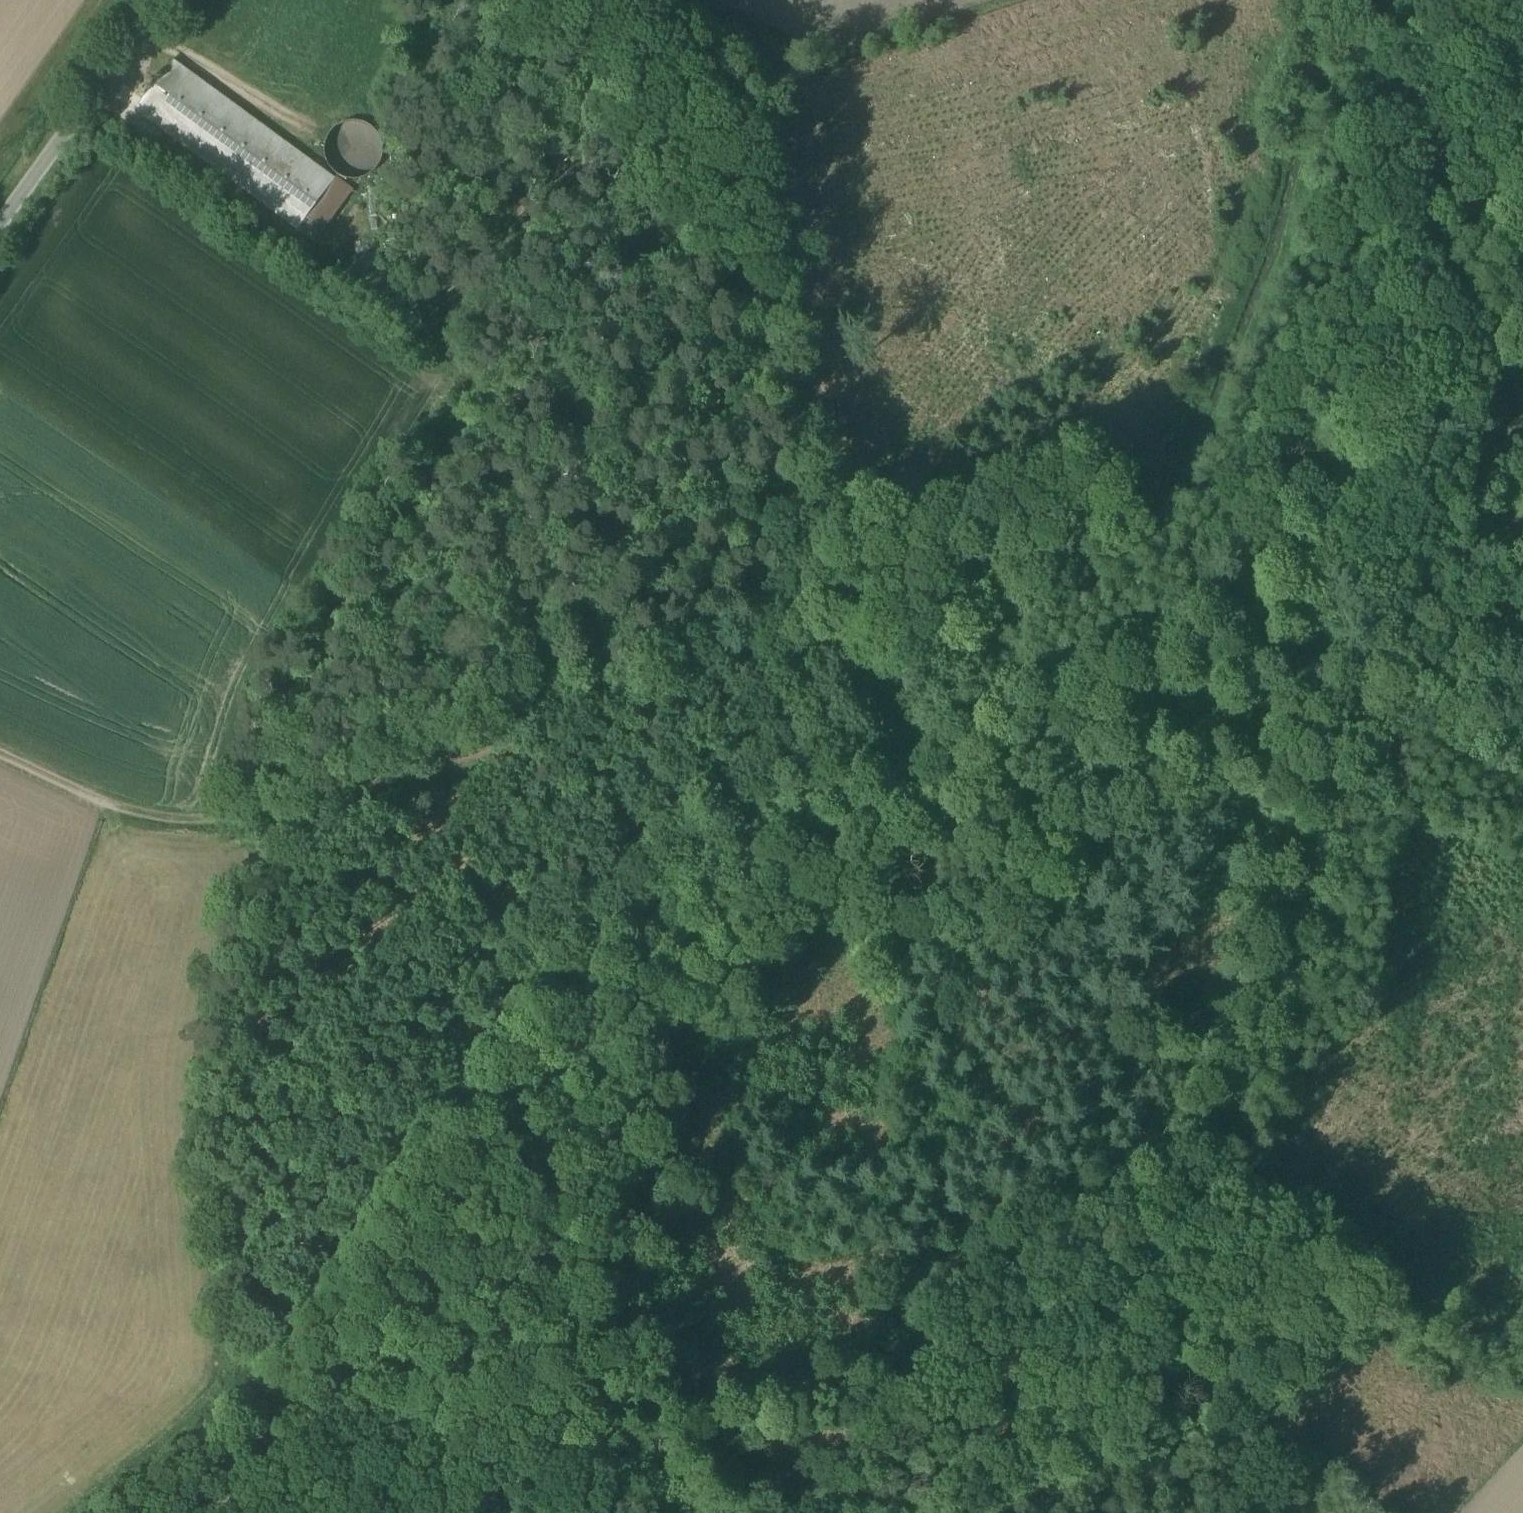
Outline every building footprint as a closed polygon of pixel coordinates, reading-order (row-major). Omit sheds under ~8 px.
[(367,194),(174,59),(122,116),(325,254),(367,194)] [(339,173),(347,177),(357,178),(366,177),(375,172),(381,165),(385,156),(387,147),(384,137),(379,128),(370,121),(360,118),(350,118),(340,122),(332,129),(327,138),(326,148),(327,157),(332,166),(339,173)]
